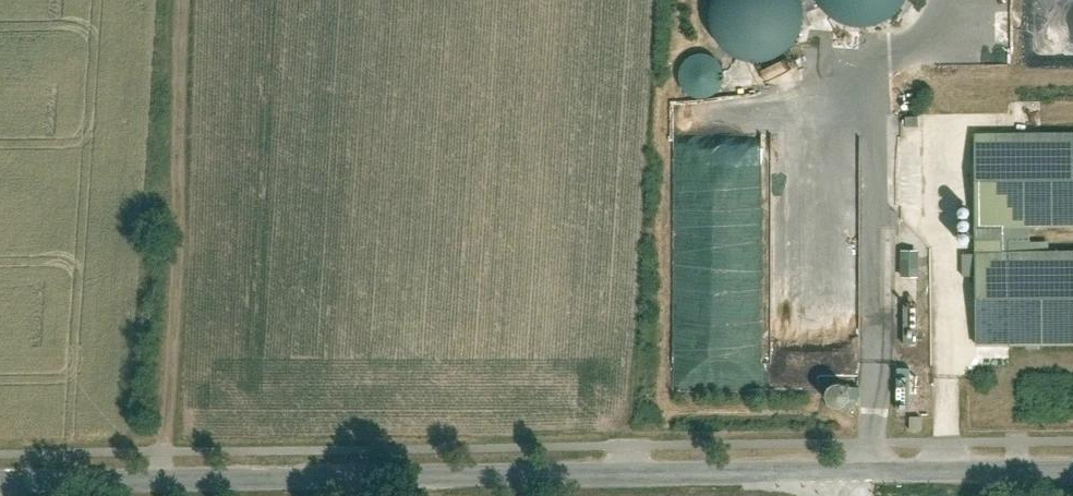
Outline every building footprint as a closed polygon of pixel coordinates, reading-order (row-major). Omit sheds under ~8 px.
[(801,4),(799,0),(707,0),(705,15),(709,30),(717,43),(729,53),(743,59),(758,60),(773,56),(786,47),(795,36),(801,20),(801,4)] [(823,9),(836,19),(851,25),(868,26),(884,22),(898,13),(908,0),(817,0),(823,9)] [(722,79),(723,71),(720,64),(716,58),(709,54),(702,52),(694,53),(687,56),(682,62),(679,68),(678,76),(680,83),(683,89),(689,94),(695,96),(702,97),(709,95),(715,91),(720,86),(722,79)] [(985,183),(1072,181),(1072,132),(985,133),(985,183)] [(906,272),(922,274),(925,251),(909,249),(906,272)]
